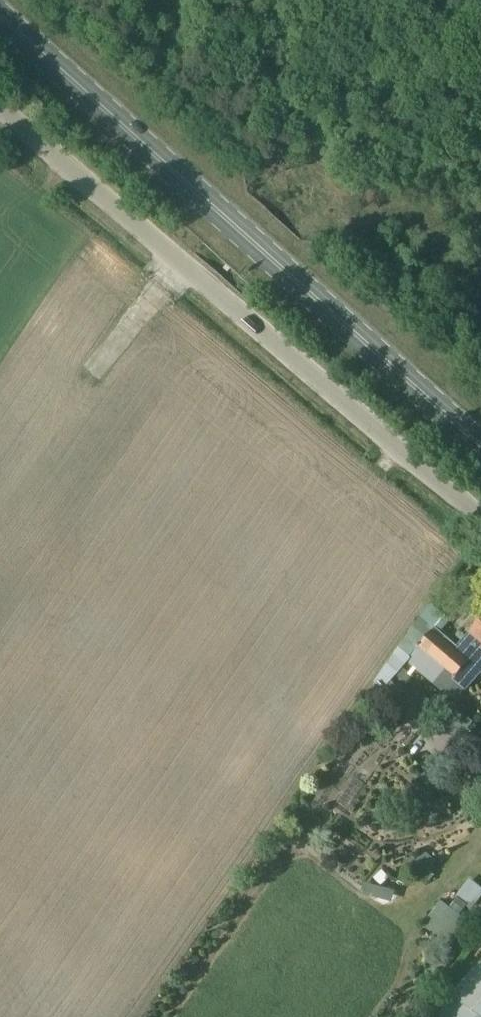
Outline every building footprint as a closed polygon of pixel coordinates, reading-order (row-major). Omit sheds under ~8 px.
[(480,589),(471,600),(480,608),(480,590),(480,589)] [(409,657),(411,658),(410,659),(436,681),(458,701),(480,674),(480,618),(457,646),(435,627),(432,631),(432,630),(409,657)] [(460,740),(473,724),(458,710),(444,727),(460,740)] [(449,909),(431,931),(449,946),(467,924),(449,909)] [(452,996),(451,996),(437,1016),(480,1016),(480,964),(452,996)]
